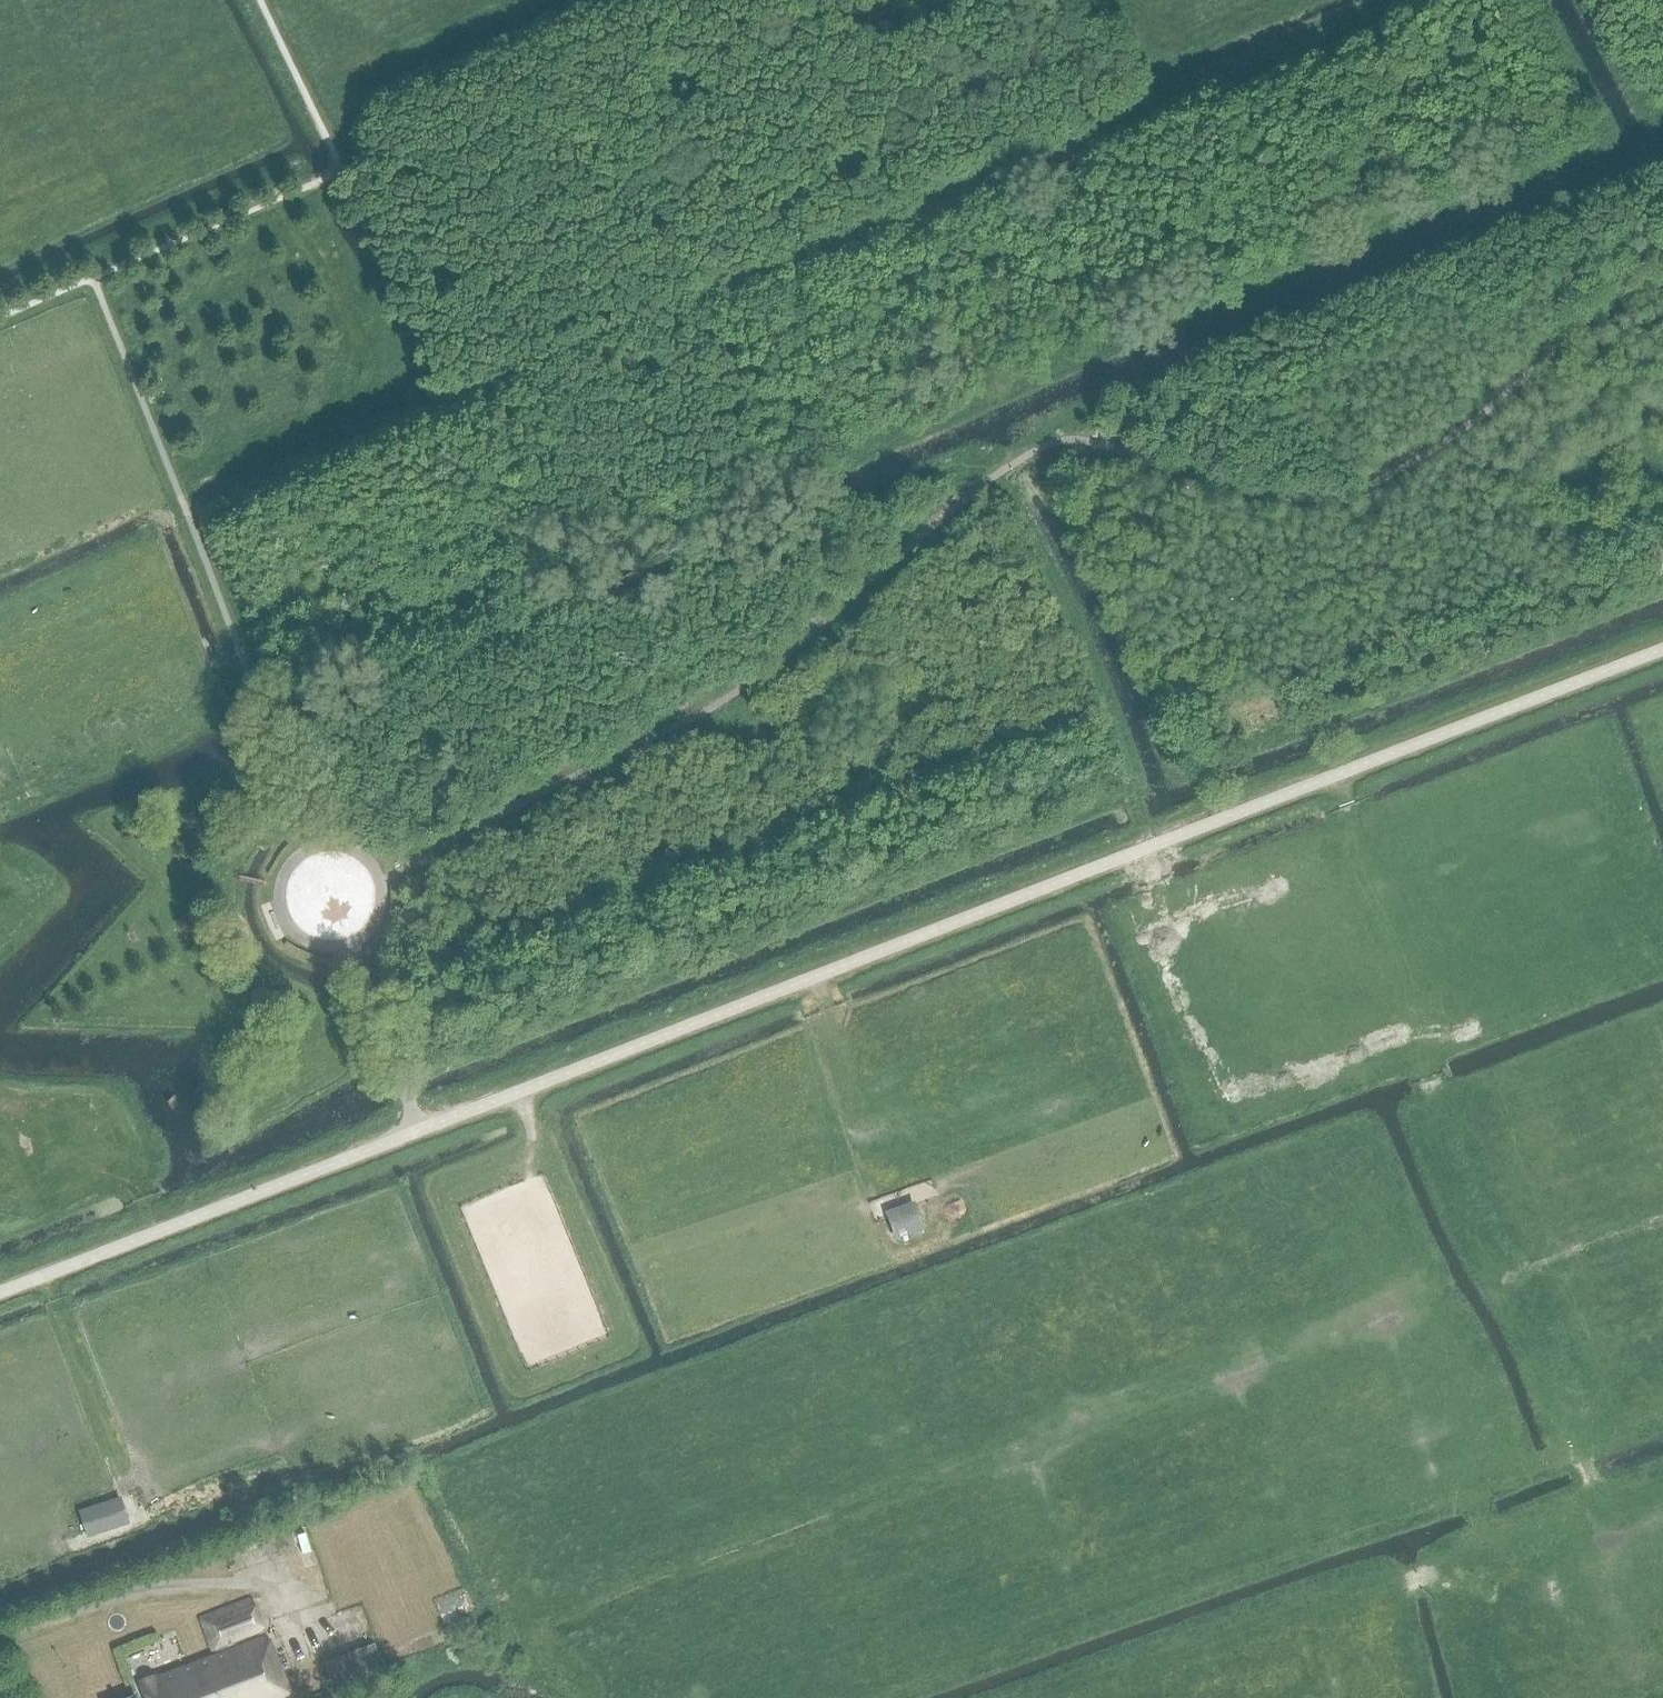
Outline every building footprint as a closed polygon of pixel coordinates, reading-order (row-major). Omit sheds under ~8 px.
[(914,1208),(888,1217),(895,1238),(921,1229),(914,1208)] [(120,1496),(77,1510),(85,1535),(128,1521),(120,1496)] [(210,1654),(264,1633),(263,1629),(265,1628),(256,1604),(254,1605),(250,1597),(197,1617),(203,1636),(210,1654)] [(210,1654),(136,1683),(142,1697),(291,1697),(290,1695),(291,1695),(282,1673),(269,1638),(267,1639),(266,1635),(265,1635),(264,1633),(210,1654)] [(374,1643),(357,1649),(366,1672),(382,1666),(374,1643)]
